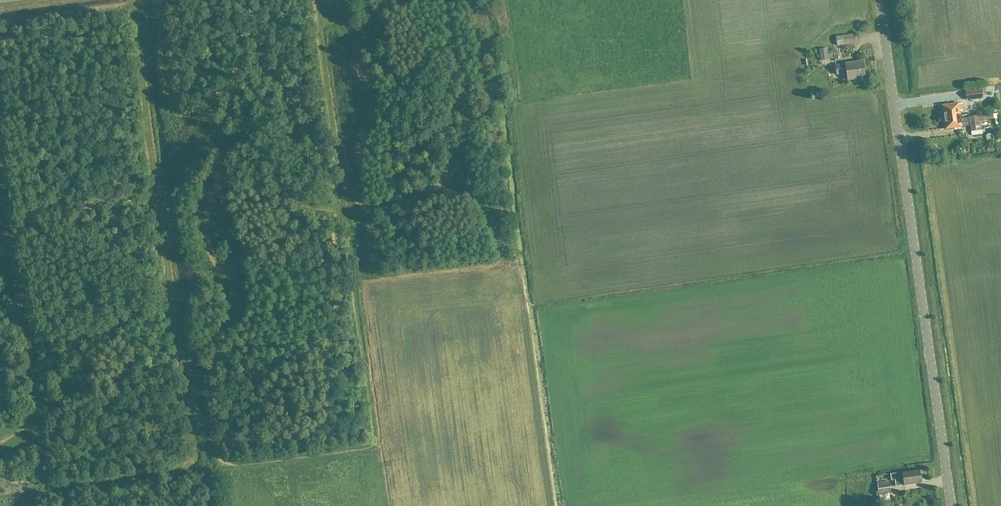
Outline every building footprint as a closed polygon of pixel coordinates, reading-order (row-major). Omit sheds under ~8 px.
[(854,34),(835,36),(836,46),(856,43),(854,34)] [(835,65),(836,75),(846,74),(847,80),(865,78),(863,61),(844,64),(835,65)] [(981,90),(965,92),(966,100),(982,98),(981,90)] [(944,118),(960,115),(960,111),(963,111),(962,104),(959,104),(942,106),(944,118)] [(960,115),(944,118),(945,129),(968,126),(967,119),(961,120),(960,115)] [(978,116),(969,118),(972,136),(982,134),(981,124),(979,124),(978,116)] [(902,472),(893,473),(894,480),(895,486),(903,485),(920,482),(918,469),(902,472)] [(890,481),(881,482),(877,483),(879,495),(889,494),(891,493),(890,481)]
